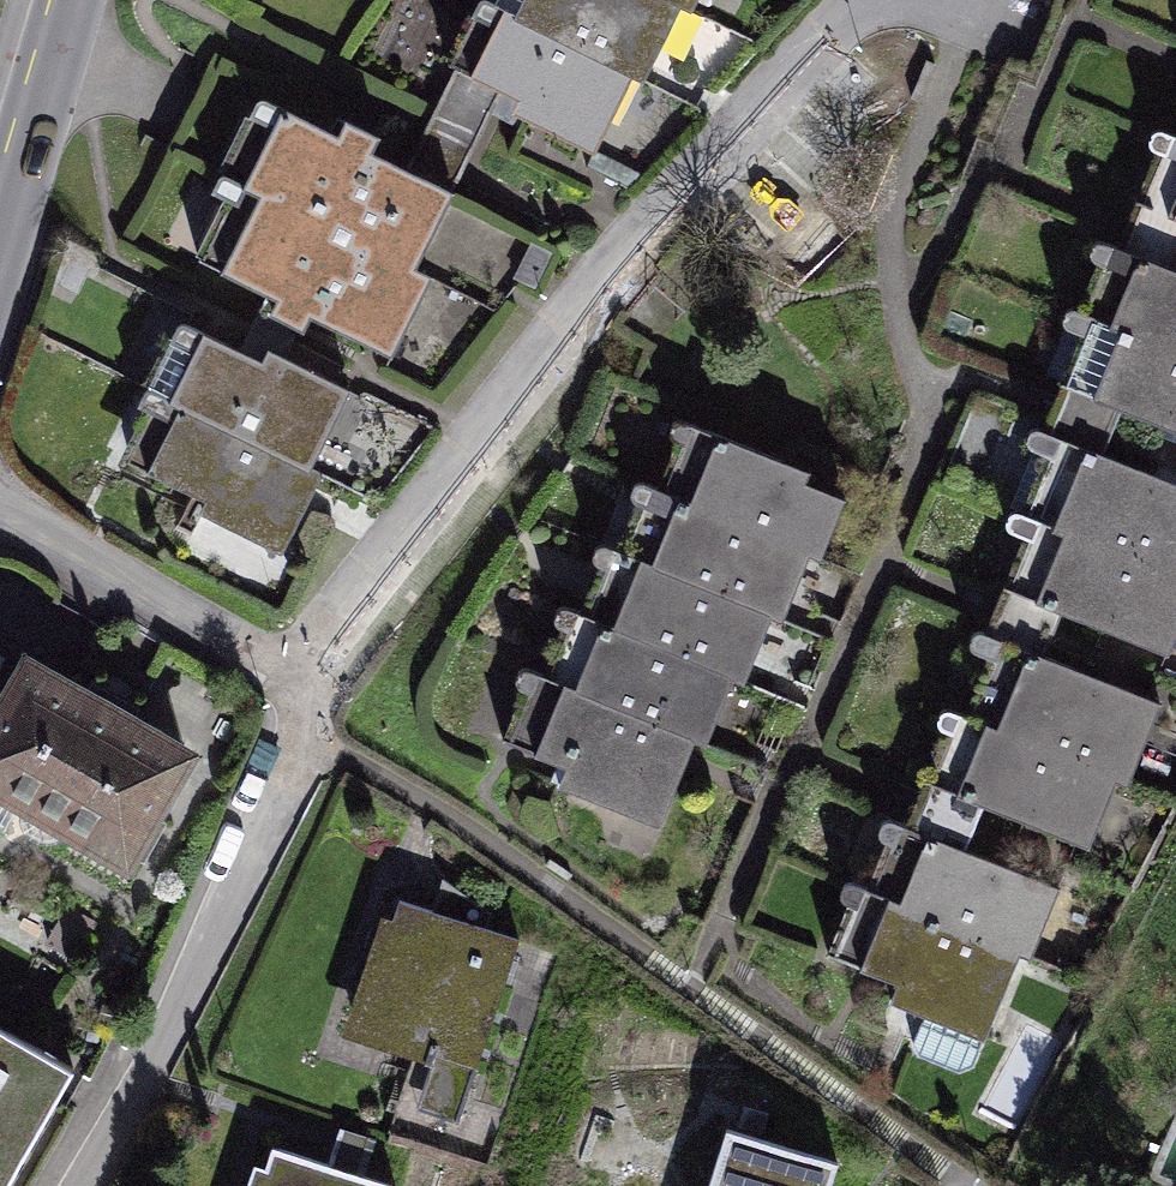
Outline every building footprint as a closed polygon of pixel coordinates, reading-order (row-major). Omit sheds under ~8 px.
[(468,95),(595,151),(631,71),(652,80),(684,8),(701,15),(707,0),(510,0),(468,95)] [(445,212),(270,122),(228,202),(247,212),(211,281),(388,372),(432,286),(412,276),(445,212)] [(457,178),(466,131),(423,123),(414,170),(457,178)] [(1165,220),(1175,224),(1175,186),(1165,220)] [(1129,272),(1101,341),(1120,349),(1096,406),(1175,438),(1175,290),(1129,272)] [(170,420),(310,486),(352,400),(269,360),(261,376),(183,338),(148,409),(170,420)] [(310,486),(170,420),(138,487),(288,558),(320,491),(310,486)] [(859,508),(709,452),(685,517),(669,511),(648,566),(636,561),(610,628),(595,623),(569,691),(553,685),(522,764),(561,779),(555,796),(655,835),(689,746),(709,754),(738,679),(754,685),(782,614),(796,623),(817,568),(834,575),(859,508)] [(1082,457),(1049,541),(1073,551),(1048,613),(1175,663),(1175,494),(1082,457)] [(0,680),(0,786),(135,861),(206,732),(26,633),(0,680)] [(1172,726),(1032,676),(1005,750),(988,744),(964,811),(1105,861),(1129,794),(1145,800),(1172,726)] [(1071,910),(922,853),(898,917),(878,917),(851,987),(997,1042),(1028,961),(1049,969),(1071,910)] [(518,941),(385,900),(348,1019),(436,1046),(421,1094),(466,1108),(518,941)] [(0,1014),(0,1185),(10,1185),(84,1057),(0,1013),(0,1014)] [(720,1128),(704,1185),(819,1185),(827,1156),(720,1128)] [(257,1136),(242,1185),(398,1185),(400,1179),(257,1136)]
